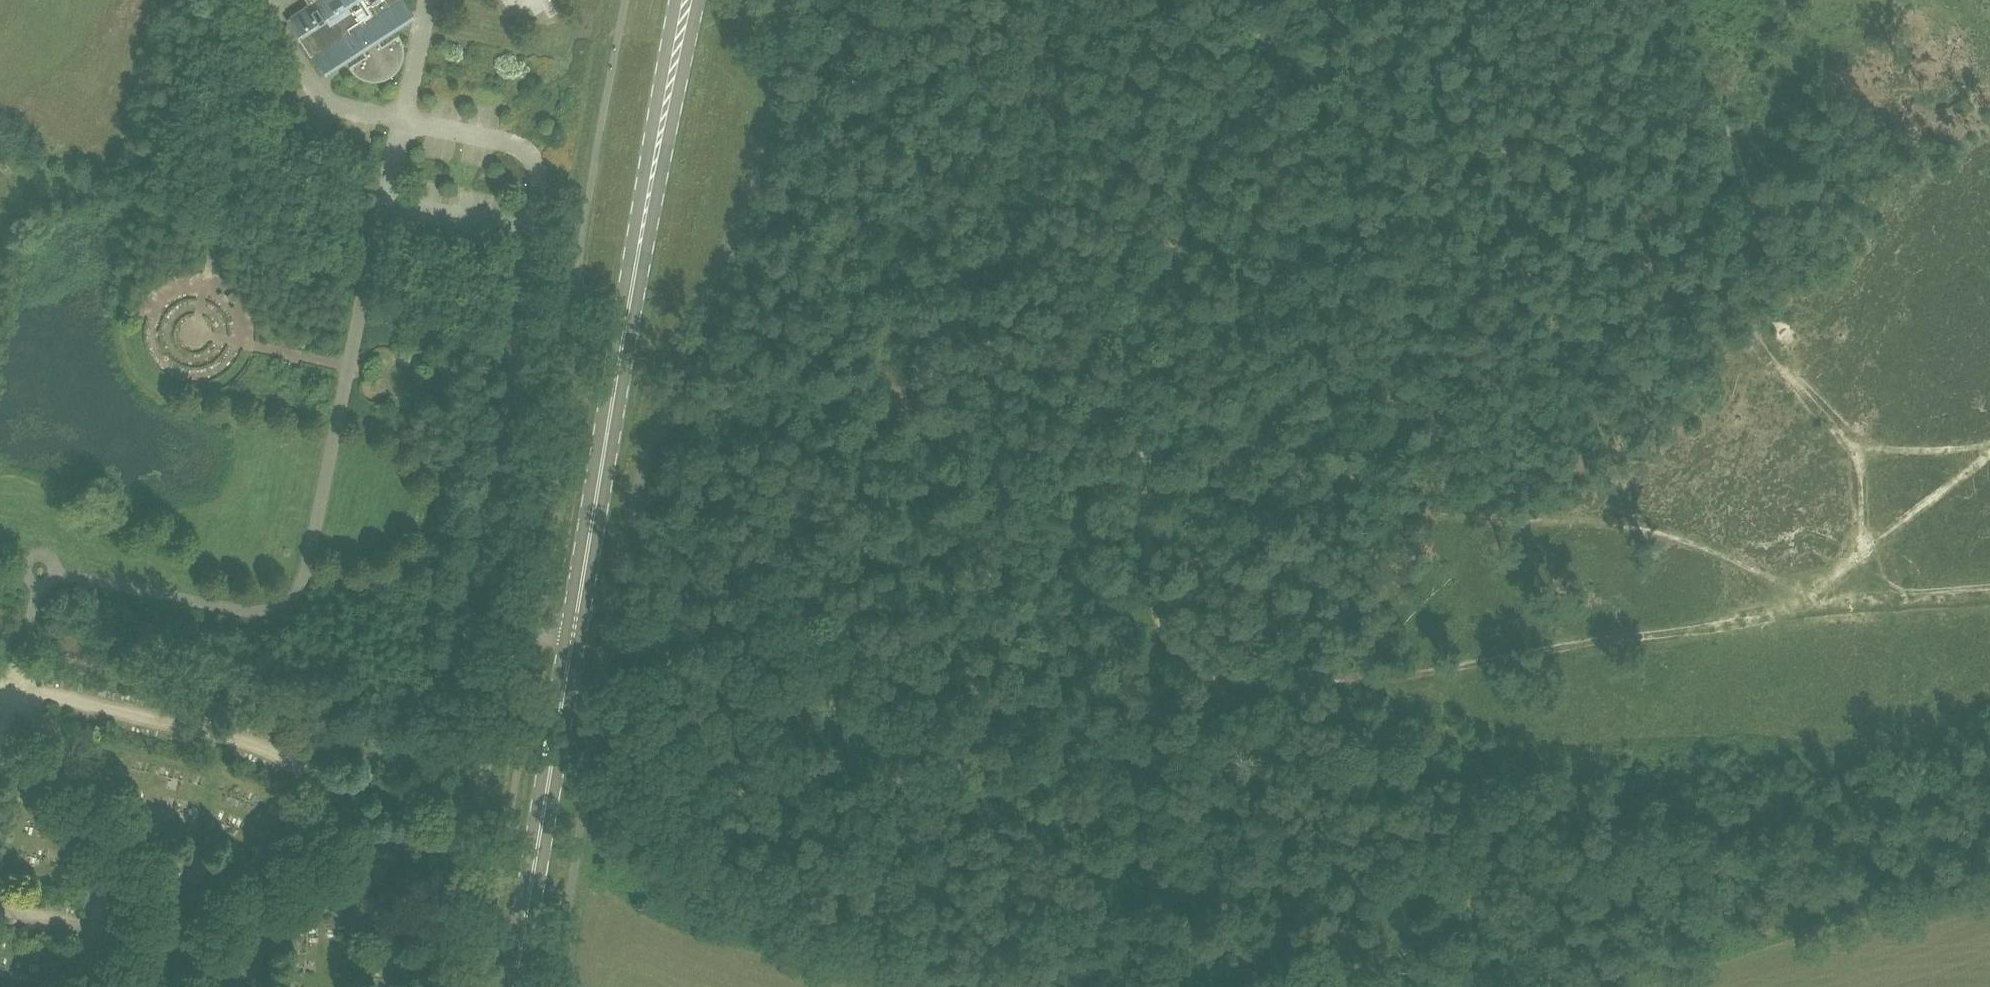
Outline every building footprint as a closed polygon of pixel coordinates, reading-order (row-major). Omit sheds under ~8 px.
[(348,65),(349,66),(350,68),(353,71),(357,74),(359,75),(363,77),(367,78),(369,79),(371,79),(374,79),(376,79),(380,78),(384,77),(388,75),(391,72),(393,71),(395,69),(396,67),(397,66),(398,64),(400,60),(401,58),(402,55),(402,53),(402,50),(402,48),(402,46),(401,44),(401,41),(400,39),(399,37),(398,35),(397,33),(393,28),(413,15),(404,0),(305,0),(306,3),(288,14),(300,32),(296,35),(309,55),(312,53),(324,72),(345,59),(348,65)]
